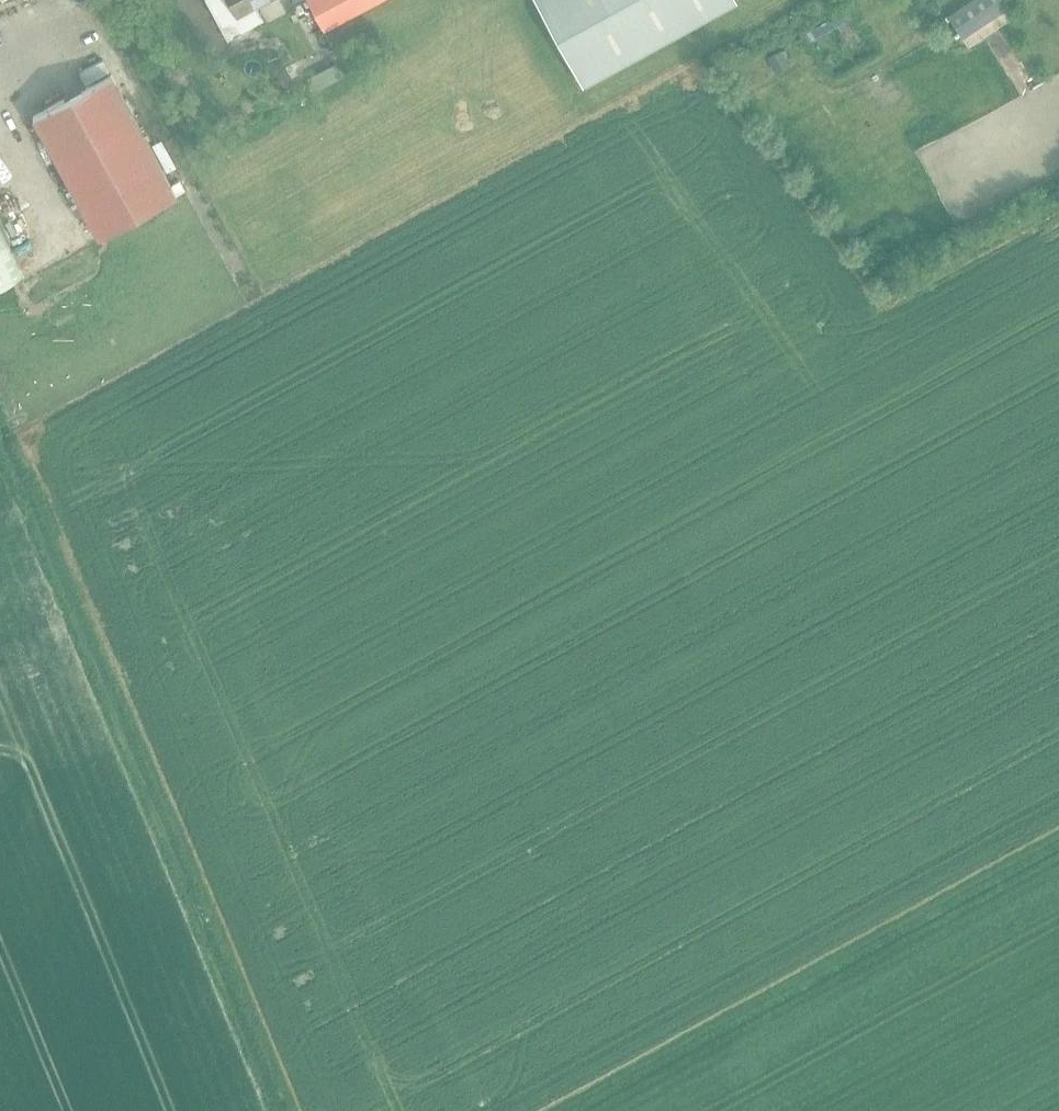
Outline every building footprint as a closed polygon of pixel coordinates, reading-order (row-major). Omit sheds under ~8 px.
[(222,25),(266,0),(208,0),(222,25)] [(324,29),(377,0),(308,0),(324,29)] [(737,0),(535,0),(583,85),(737,0)] [(949,17),(963,38),(1009,7),(1004,0),(974,0),(949,17)] [(33,116),(98,236),(176,194),(111,74),(33,116)]
